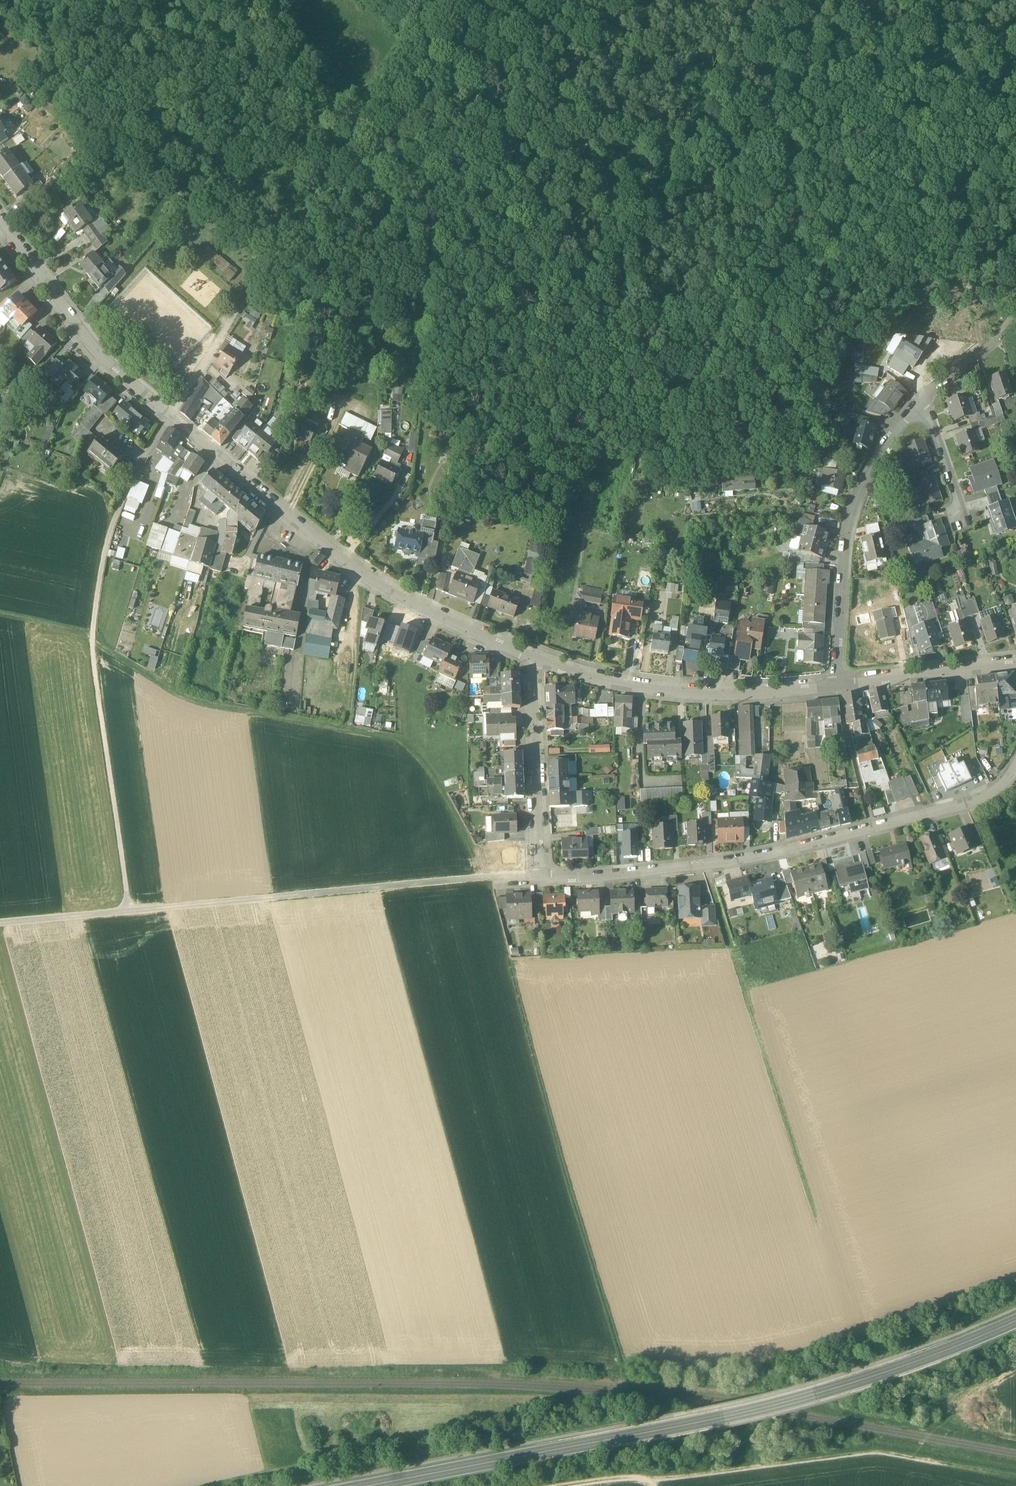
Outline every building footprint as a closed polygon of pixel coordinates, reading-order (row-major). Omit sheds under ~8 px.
[(7,150),(0,155),(0,174),(4,179),(20,167),(7,150)] [(20,167),(4,179),(17,197),(27,190),(34,186),(33,185),(20,167)] [(39,180),(33,185),(34,186),(27,190),(32,197),(43,185),(39,180)] [(79,204),(59,219),(65,227),(68,225),(72,231),(75,235),(82,230),(93,222),(79,204)] [(110,229),(101,216),(93,222),(102,235),(110,229)] [(93,222),(82,230),(97,251),(107,243),(102,235),(93,222)] [(208,248),(201,256),(212,265),(214,264),(219,257),(208,248)] [(92,255),(79,265),(89,277),(102,266),(98,260),(97,260),(92,255)] [(220,257),(219,257),(214,264),(223,272),(227,268),(229,265),(220,257)] [(16,281),(0,260),(0,293),(16,281)] [(102,266),(89,277),(99,289),(104,285),(112,278),(111,278),(107,272),(108,272),(102,266)] [(227,268),(223,272),(221,274),(229,282),(235,275),(227,268)] [(111,278),(112,278),(104,285),(110,293),(126,275),(121,270),(111,278)] [(11,302),(1,312),(11,322),(13,319),(28,304),(24,299),(23,300),(18,296),(11,302)] [(0,305),(0,311),(1,312),(11,302),(7,298),(0,305)] [(28,304),(13,319),(22,328),(28,322),(36,314),(28,305),(29,304),(28,304)] [(11,322),(1,312),(0,314),(0,322),(5,327),(11,322)] [(245,327),(251,331),(257,321),(247,315),(245,320),(244,321),(247,323),(245,327)] [(28,322),(22,328),(15,334),(21,339),(29,330),(30,330),(32,327),(28,322)] [(57,343),(40,328),(35,334),(29,342),(36,348),(27,359),(36,366),(45,356),(46,356),(57,343)] [(30,330),(29,330),(21,339),(27,344),(29,342),(35,334),(30,330)] [(930,341),(909,338),(904,346),(903,345),(902,345),(901,345),(900,347),(899,346),(897,349),(898,350),(899,349),(913,359),(917,361),(930,341)] [(226,340),(219,351),(224,354),(229,347),(229,348),(232,343),(226,340)] [(229,348),(229,347),(224,354),(217,365),(230,373),(241,355),(229,348)] [(898,350),(894,356),(909,366),(913,359),(899,349),(898,350)] [(52,358),(42,370),(47,374),(57,362),(52,358)] [(66,381),(57,373),(64,364),(59,360),(47,374),(44,376),(50,382),(51,381),(59,389),(66,381)] [(64,364),(57,373),(66,381),(73,387),(73,388),(78,382),(84,375),(68,360),(64,364)] [(864,376),(854,374),(854,380),(863,382),(864,376)] [(1005,374),(989,379),(996,401),(1012,396),(1005,374)] [(112,391),(96,378),(85,392),(100,404),(101,404),(108,395),(112,391)] [(210,386),(205,380),(204,381),(202,378),(187,401),(198,408),(201,403),(204,403),(209,406),(205,413),(211,416),(217,408),(224,400),(219,394),(218,394),(210,386)] [(224,388),(216,380),(210,386),(218,394),(219,394),(224,388)] [(78,382),(73,388),(73,387),(70,390),(75,395),(83,386),(78,382)] [(905,393),(890,383),(885,390),(877,400),(887,407),(892,411),(905,393)] [(400,403),(403,389),(395,388),(393,401),(400,403)] [(70,390),(62,400),(67,404),(75,395),(70,390)] [(253,396),(244,390),(241,394),(250,400),(253,396)] [(295,416),(307,422),(313,409),(309,407),(314,398),(306,394),(295,416)] [(108,395),(101,404),(100,404),(96,408),(103,414),(105,416),(117,402),(108,395)] [(964,395),(947,401),(955,422),(968,418),(972,416),(964,395)] [(875,398),(865,412),(881,417),(887,407),(877,400),(875,398)] [(229,405),(224,400),(217,408),(222,412),(223,411),(226,408),(229,405)] [(243,400),(235,411),(220,427),(221,428),(230,435),(252,407),(243,400)] [(198,408),(187,401),(187,402),(181,413),(190,420),(198,408)] [(1003,416),(999,403),(992,405),(996,416),(997,418),(1003,416)] [(114,415),(138,436),(148,425),(124,404),(114,415)] [(90,433),(103,414),(96,408),(94,407),(81,424),(90,433)] [(211,416),(210,418),(212,420),(217,424),(226,414),(223,411),(222,412),(217,408),(211,416)] [(381,435),(391,435),(391,412),(381,412),(381,435)] [(373,426),(346,413),(340,426),(350,431),(365,438),(367,439),(373,426)] [(979,413),(972,416),(968,418),(970,425),(982,421),(979,413)] [(875,421),(858,416),(857,423),(874,427),(875,421)] [(997,418),(996,416),(982,421),(985,429),(999,425),(997,418)] [(273,418),(266,427),(275,436),(283,427),(273,418)] [(248,429),(246,430),(247,431),(237,443),(246,451),(248,449),(266,427),(256,419),(248,429)] [(217,424),(212,420),(203,431),(212,439),(221,428),(217,424)] [(290,435),(309,445),(317,431),(306,425),(306,424),(299,420),(290,435)] [(982,421),(970,425),(972,431),(974,431),(975,433),(985,429),(982,421)] [(874,427),(857,423),(854,432),(856,435),(854,442),(856,445),(870,449),(872,442),(873,442),(874,437),(876,428),(874,427)] [(243,425),(232,439),(237,443),(247,431),(246,430),(248,429),(243,425)] [(266,427),(248,449),(257,457),(259,458),(264,451),(267,453),(267,452),(272,446),(270,444),(276,436),(275,436),(266,427)] [(230,435),(221,428),(212,439),(221,446),(230,435)] [(169,429),(161,442),(173,450),(174,450),(182,438),(169,429)] [(352,441),(361,446),(365,438),(350,431),(346,439),(352,441)] [(972,431),(958,436),(965,455),(980,450),(975,433),(974,431),(972,431)] [(410,432),(408,452),(415,453),(417,433),(410,432)] [(90,433),(86,444),(91,450),(99,441),(90,433)] [(126,456),(103,436),(99,441),(91,450),(88,453),(111,473),(126,456)] [(46,437),(42,447),(47,448),(51,438),(46,437)] [(923,440),(906,446),(913,469),(913,470),(925,466),(931,464),(923,440)] [(361,446),(352,441),(342,461),(362,471),(371,451),(361,446)] [(173,450),(161,442),(157,448),(169,457),(173,450)] [(169,457),(176,462),(184,450),(178,445),(174,450),(173,450),(169,457)] [(402,451),(390,445),(382,461),(389,464),(391,460),(397,463),(402,451)] [(175,463),(169,471),(165,483),(176,487),(179,479),(178,478),(183,470),(194,477),(195,477),(204,462),(184,450),(176,462),(175,463)] [(267,453),(264,451),(259,458),(257,457),(256,459),(265,466),(273,457),(267,452),(267,453)] [(175,463),(165,456),(155,469),(162,474),(162,473),(168,473),(169,471),(175,463)] [(389,464),(382,461),(374,477),(392,486),(400,470),(389,464)] [(994,461),(970,469),(975,481),(970,483),(974,492),(984,489),(996,485),(992,473),(998,471),(994,461)] [(925,466),(913,470),(913,469),(910,470),(912,477),(927,472),(925,466)] [(227,482),(213,470),(200,486),(209,493),(217,499),(214,497),(227,482)] [(843,475),(826,470),(821,486),(839,491),(843,475)] [(927,472),(912,477),(914,481),(928,476),(927,472)] [(162,474),(158,486),(163,488),(168,473),(162,473),(162,474)] [(929,478),(928,476),(914,481),(914,483),(917,482),(925,506),(941,500),(933,477),(929,478)] [(723,492),(734,491),(733,477),(723,478),(724,484),(722,484),(723,492)] [(746,481),(743,481),(744,489),(755,488),(754,480),(746,481)] [(149,488),(135,481),(127,499),(128,500),(139,504),(143,506),(149,488)] [(743,481),(733,483),(734,491),(744,489),(743,481)] [(227,482),(214,497),(217,499),(224,505),(230,510),(237,516),(237,514),(240,499),(241,498),(243,495),(227,482)] [(996,485),(984,489),(986,495),(998,491),(996,485)] [(998,491),(986,495),(991,508),(1003,504),(998,491)] [(217,499),(209,493),(205,497),(203,497),(199,502),(208,509),(217,499)] [(265,514),(243,495),(241,498),(240,499),(237,514),(237,516),(237,522),(251,533),(256,532),(265,514)] [(217,499),(208,509),(215,515),(224,505),(217,499)] [(139,504),(128,500),(124,510),(135,515),(139,504)] [(988,509),(996,534),(1015,527),(1015,526),(1008,502),(991,508),(988,509)] [(196,512),(189,510),(182,528),(189,531),(196,512)] [(230,510),(226,515),(226,521),(221,522),(217,544),(224,546),(223,552),(227,554),(232,555),(238,536),(237,522),(237,516),(230,510)] [(926,512),(915,516),(916,522),(921,520),(923,526),(930,524),(926,512)] [(437,520),(424,517),(421,534),(420,540),(432,543),(437,520)] [(813,523),(800,519),(798,525),(804,527),(805,525),(812,527),(813,523)] [(947,545),(940,521),(930,524),(923,526),(929,545),(931,550),(939,548),(947,545)] [(877,524),(865,527),(868,538),(880,535),(877,524)] [(180,535),(154,525),(147,546),(173,556),(180,535)] [(812,527),(805,525),(804,527),(800,539),(825,546),(830,532),(812,527)] [(406,531),(400,530),(400,531),(399,531),(396,533),(395,537),(397,540),(398,540),(396,550),(403,551),(403,552),(405,555),(408,555),(411,553),(417,554),(420,540),(421,534),(416,533),(416,532),(413,529),(410,528),(406,531)] [(197,538),(181,533),(180,535),(173,556),(172,557),(172,558),(189,563),(194,547),(197,538)] [(868,538),(861,540),(864,555),(863,555),(866,566),(876,563),(875,561),(885,558),(880,535),(868,538)] [(211,543),(197,539),(194,547),(190,562),(210,568),(211,565),(205,563),(211,543)] [(825,546),(800,539),(797,552),(822,559),(825,546)] [(432,543),(420,540),(417,554),(417,557),(435,560),(438,544),(432,543)] [(211,543),(205,563),(211,565),(215,550),(223,552),(224,546),(217,544),(211,543)] [(548,546),(530,543),(524,575),(541,579),(548,546)] [(929,545),(924,546),(923,543),(910,547),(915,564),(926,560),(927,562),(942,557),(939,548),(931,550),(929,545)] [(114,558),(121,560),(124,549),(116,547),(114,558)] [(458,570),(457,574),(471,579),(480,557),(459,549),(452,567),(458,570)] [(223,552),(215,550),(210,570),(221,573),(227,554),(223,552)] [(318,566),(324,557),(317,551),(310,560),(310,564),(313,566),(318,566)] [(172,557),(158,553),(157,558),(171,562),(172,558),(172,557)] [(247,610),(258,612),(261,596),(262,597),(263,593),(261,593),(264,581),(254,578),(253,578),(258,557),(253,555),(248,577),(245,590),(251,591),(251,593),(250,592),(249,593),(249,594),(249,595),(250,596),(247,610)] [(802,558),(790,555),(788,563),(800,564),(802,558)] [(258,612),(247,610),(246,610),(244,628),(267,633),(265,647),(294,652),(299,620),(297,619),(297,617),(290,615),(293,604),(296,589),(298,589),(303,568),(258,557),(253,578),(254,578),(264,581),(275,584),(272,599),(270,608),(268,608),(267,608),(266,608),(265,609),(265,613),(258,612)] [(819,571),(808,570),(808,572),(807,581),(805,580),(804,596),(825,597),(826,585),(828,585),(829,572),(819,571)] [(440,573),(435,588),(441,590),(446,575),(440,573)] [(341,579),(319,574),(317,582),(314,593),(318,594),(333,597),(336,598),(341,579)] [(471,579),(457,574),(449,595),(457,598),(458,596),(473,602),(474,602),(477,592),(481,583),(471,579)] [(317,582),(309,580),(308,601),(316,603),(318,594),(314,593),(317,582)] [(603,592),(583,588),(581,601),(600,604),(602,594),(603,592)] [(520,601),(494,591),(487,608),(514,618),(520,601)] [(484,595),(477,592),(474,602),(473,602),(473,603),(480,606),(484,595)] [(542,597),(534,594),(532,600),(541,603),(542,597)] [(609,595),(602,594),(600,604),(607,606),(609,595)] [(825,597),(804,596),(803,612),(806,612),(806,624),(809,624),(824,625),(824,624),(825,597)] [(346,600),(336,598),(333,597),(328,616),(326,628),(338,630),(346,600)] [(633,601),(614,598),(612,616),(610,636),(628,638),(631,619),(640,620),(642,606),(632,605),(633,601)] [(973,599),(965,601),(970,617),(978,614),(973,599)] [(316,603),(308,601),(307,613),(310,614),(310,613),(315,614),(316,603)] [(694,616),(693,628),(688,628),(686,637),(691,638),(689,652),(684,651),(683,656),(683,659),(698,661),(701,637),(706,638),(706,636),(711,636),(712,632),(712,629),(714,630),(715,625),(718,625),(718,623),(728,624),(731,603),(721,601),(720,606),(715,605),(714,617),(711,617),(710,624),(708,623),(707,626),(703,625),(704,618),(694,616)] [(931,601),(919,605),(926,625),(933,623),(933,624),(938,622),(931,601)] [(965,601),(957,604),(962,619),(970,617),(965,601)] [(895,607),(888,609),(890,618),(897,617),(895,607)] [(374,611),(363,608),(362,622),(369,624),(371,620),(374,611)] [(917,628),(910,608),(904,610),(908,632),(913,630),(913,629),(917,628)] [(407,614),(397,609),(390,623),(400,628),(407,614)] [(888,609),(874,612),(881,640),(895,637),(890,618),(888,609)] [(315,614),(310,613),(310,614),(308,625),(326,628),(328,616),(315,614)] [(420,621),(407,614),(400,628),(409,632),(414,635),(420,621)] [(590,617),(578,614),(574,637),(575,637),(575,636),(586,638),(585,639),(594,641),(598,619),(590,618),(590,617)] [(997,616),(981,622),(988,644),(1004,638),(997,616)] [(679,618),(672,617),(671,629),(677,630),(679,618)] [(371,620),(369,624),(367,630),(370,632),(368,639),(366,644),(366,645),(376,648),(378,640),(384,624),(371,620)] [(752,627),(750,626),(748,624),(743,628),(740,628),(739,631),(737,632),(739,634),(738,638),(743,638),(743,639),(738,643),(740,647),(737,650),(736,654),(750,656),(751,649),(755,649),(755,650),(760,650),(762,636),(764,634),(762,633),(764,622),(753,621),(752,626),(752,627)] [(965,621),(949,627),(955,647),(972,642),(965,621)] [(362,622),(360,637),(368,639),(370,632),(367,630),(369,624),(362,622)] [(917,628),(913,629),(913,630),(920,652),(940,646),(933,624),(933,623),(926,625),(917,628)] [(394,628),(384,624),(378,640),(388,644),(389,642),(394,628)] [(428,629),(420,624),(415,633),(423,638),(428,629)] [(661,627),(654,626),(653,636),(660,637),(661,627)] [(414,635),(409,632),(405,640),(410,642),(414,635)] [(331,638),(306,635),(304,655),(328,659),(331,638)] [(824,637),(806,636),(806,635),(798,635),(797,651),(803,651),(803,663),(823,664),(824,637)] [(653,636),(651,651),(668,654),(670,638),(660,637),(653,636)] [(452,649),(432,639),(429,647),(425,656),(443,666),(444,666),(449,656),(452,649)] [(715,641),(710,641),(709,645),(707,645),(706,650),(708,651),(708,655),(722,658),(725,641),(715,639),(715,641)] [(388,644),(378,640),(376,648),(394,654),(397,645),(389,642),(388,644)] [(429,647),(421,643),(416,654),(424,658),(425,656),(429,647)] [(376,648),(366,645),(364,651),(373,654),(376,648)] [(156,657),(158,652),(142,647),(140,653),(156,657)] [(684,648),(677,647),(676,662),(682,663),(682,656),(683,656),(684,651),(683,651),(684,648)] [(482,655),(469,655),(470,677),(487,676),(487,679),(489,679),(489,676),(489,664),(489,657),(483,658),(482,655)] [(152,670),(156,659),(148,656),(144,667),(152,670)] [(453,658),(449,656),(444,666),(443,666),(439,674),(440,674),(454,681),(455,681),(458,674),(459,671),(457,671),(455,670),(459,661),(453,658)] [(741,659),(729,657),(727,670),(739,672),(741,659)] [(385,663),(374,659),(372,665),(383,670),(385,663)] [(497,664),(489,664),(489,676),(497,675),(497,664)] [(454,681),(440,674),(436,682),(452,689),(456,681),(455,681),(454,681)] [(519,674),(502,675),(502,684),(519,683),(519,674)] [(1012,675),(994,677),(997,697),(1003,696),(1015,695),(1012,675)] [(994,677),(976,679),(978,690),(975,690),(977,707),(978,707),(998,705),(997,697),(994,677)] [(519,683),(502,684),(502,690),(502,696),(519,696),(519,683)] [(945,683),(923,686),(926,705),(935,703),(948,702),(945,683)] [(923,686),(910,687),(912,704),(917,704),(918,712),(919,722),(928,721),(927,718),(926,705),(923,686)] [(565,688),(545,689),(546,707),(563,707),(563,708),(566,708),(566,704),(565,688)] [(573,688),(565,688),(566,704),(574,704),(573,688)] [(882,688),(868,691),(874,714),(887,711),(888,711),(882,688)] [(977,707),(975,690),(968,691),(969,696),(971,712),(978,711),(978,707),(977,707)] [(859,702),(857,693),(842,695),(846,725),(852,723),(862,721),(860,707),(862,707),(861,701),(859,702)] [(519,696),(502,696),(503,702),(503,709),(520,708),(519,696)] [(969,696),(962,697),(963,707),(961,708),(963,723),(972,722),(971,712),(969,696)] [(1005,700),(1003,698),(1003,696),(997,697),(998,705),(998,706),(1006,705),(1005,700)] [(632,698),(615,697),(615,710),(631,711),(632,698)] [(838,700),(822,702),(822,718),(823,720),(824,727),(825,736),(841,736),(838,700)] [(822,702),(807,704),(807,719),(814,719),(822,718),(822,702)] [(935,703),(926,705),(927,718),(937,717),(935,703)] [(607,706),(594,706),(594,711),(594,717),(608,717),(607,709),(607,706)] [(356,707),(354,723),(363,724),(364,717),(371,718),(372,709),(356,707)] [(563,707),(546,707),(546,720),(563,719),(563,708),(563,707)] [(752,707),(738,707),(739,733),(753,732),(752,707)] [(581,718),(594,717),(594,711),(587,711),(581,709),(581,718)] [(615,710),(615,727),(630,728),(631,728),(631,718),(632,711),(631,711),(615,710)] [(510,714),(486,715),(486,722),(489,722),(489,721),(510,720),(510,714)] [(727,716),(712,717),(713,737),(713,740),(728,739),(728,737),(727,730),(727,716)] [(563,719),(546,720),(547,732),(550,732),(563,731),(564,731),(563,723),(563,719)] [(510,720),(489,721),(489,722),(490,736),(515,735),(514,720),(510,720)] [(862,721),(852,723),(855,739),(869,735),(865,721),(862,721)] [(700,724),(684,725),(686,757),(701,756),(701,745),(700,724)] [(662,728),(662,725),(655,725),(655,728),(644,728),(643,736),(644,745),(647,745),(648,760),(680,759),(679,743),(674,743),(673,727),(662,728)] [(753,732),(739,733),(739,754),(755,754),(753,732)] [(855,739),(852,739),(855,751),(873,746),(869,735),(855,739)] [(713,737),(707,737),(707,745),(708,765),(708,773),(715,773),(713,740),(713,737)] [(876,747),(855,752),(859,764),(869,761),(880,759),(876,747)] [(522,753),(505,754),(506,776),(522,775),(522,753)] [(769,757),(755,757),(753,772),(747,772),(752,779),(766,782),(767,772),(768,772),(769,757)] [(955,760),(947,763),(959,787),(971,781),(969,775),(964,764),(963,763),(958,766),(955,760)] [(869,761),(859,764),(864,783),(877,780),(878,786),(889,783),(884,770),(873,773),(869,761)] [(558,763),(548,763),(549,780),(568,779),(567,763),(567,762),(558,763)] [(969,762),(964,764),(969,775),(974,773),(969,762)] [(946,793),(959,787),(947,763),(940,767),(943,773),(938,775),(938,776),(943,787),(946,793)] [(745,768),(743,768),(743,765),(740,765),(740,766),(740,778),(752,779),(747,772),(745,770),(745,768)] [(484,768),(473,768),(474,789),(487,788),(487,784),(485,784),(484,781),(484,768)] [(809,769),(783,771),(786,787),(811,784),(809,769)] [(522,775),(506,776),(506,782),(506,787),(523,787),(522,775)] [(903,780),(911,798),(919,794),(910,776),(903,780)] [(943,787),(938,776),(933,779),(938,790),(943,787)] [(846,778),(830,779),(831,785),(831,790),(847,789),(846,778)] [(898,788),(903,801),(911,798),(903,780),(902,778),(896,781),(898,788)] [(568,779),(549,780),(549,794),(569,794),(568,791),(568,779)] [(766,782),(752,779),(750,797),(758,799),(771,801),(772,789),(773,784),(766,782)] [(896,781),(889,783),(891,790),(892,791),(898,788),(896,781)] [(786,787),(773,784),(772,789),(785,793),(786,787)] [(811,784),(786,787),(785,793),(785,804),(793,803),(813,800),(811,784)] [(586,785),(572,786),(572,790),(568,791),(569,794),(576,793),(586,793),(586,785)] [(523,787),(506,787),(506,793),(507,799),(523,799),(523,787)] [(682,788),(640,790),(641,802),(682,800),(682,788)] [(903,801),(898,788),(892,791),(896,803),(903,801)] [(892,791),(891,790),(884,792),(889,806),(896,803),(892,791)] [(840,812),(835,791),(829,792),(833,814),(836,813),(840,812)] [(842,791),(835,791),(840,812),(846,810),(842,791)] [(586,793),(576,793),(577,801),(587,800),(586,793)] [(569,794),(549,794),(550,808),(569,807),(569,794)] [(616,811),(624,811),(624,797),(616,797),(616,811)] [(771,801),(758,799),(755,821),(768,822),(771,801)] [(793,803),(785,804),(784,819),(784,823),(793,821),(793,803)] [(886,808),(874,811),(876,818),(888,815),(886,808)] [(840,812),(836,813),(839,827),(850,824),(846,810),(840,812)] [(710,813),(701,813),(701,823),(704,823),(704,825),(711,825),(710,813)] [(833,814),(826,816),(830,829),(839,827),(836,813),(833,814)] [(826,816),(820,817),(819,815),(816,816),(820,832),(830,829),(826,816)] [(516,816),(496,817),(496,825),(493,825),(494,834),(504,834),(517,833),(516,816)] [(677,816),(668,817),(669,825),(672,825),(672,833),(677,832),(677,816)] [(793,821),(784,823),(785,833),(786,840),(820,832),(816,816),(793,821)] [(743,819),(730,820),(730,843),(743,842),(743,829),(743,819)] [(730,820),(717,821),(718,844),(730,843),(730,820)] [(701,823),(686,824),(687,846),(705,845),(704,825),(704,823),(701,823)] [(669,825),(654,826),(655,851),(673,850),(672,833),(672,825),(669,825)] [(597,829),(585,830),(586,837),(598,835),(597,829)] [(969,829),(950,836),(957,855),(970,850),(969,848),(976,846),(976,848),(977,848),(971,831),(969,829)] [(983,846),(976,829),(971,831),(977,848),(976,848),(977,849),(983,846)] [(637,858),(636,833),(623,834),(623,843),(624,858),(637,858)] [(504,834),(494,834),(485,834),(486,843),(494,842),(504,841),(504,834)] [(933,835),(920,840),(930,865),(943,860),(937,843),(933,835)] [(586,839),(561,840),(562,858),(578,857),(579,860),(588,859),(586,839)] [(949,857),(942,841),(937,843),(943,860),(949,857)] [(893,849),(879,853),(884,871),(903,866),(902,860),(908,859),(904,846),(893,850),(893,849)] [(872,853),(865,855),(868,868),(876,866),(872,853)] [(868,868),(865,855),(860,856),(862,865),(863,871),(869,870),(868,868)] [(854,867),(852,859),(834,864),(840,888),(854,884),(855,888),(858,888),(859,892),(868,890),(863,871),(862,865),(854,867)] [(829,873),(825,860),(819,862),(820,866),(821,866),(823,875),(829,873)] [(820,866),(805,871),(811,894),(827,890),(823,875),(821,866),(820,866)] [(790,870),(781,872),(785,883),(786,886),(793,884),(790,875),(791,874),(790,870)] [(811,894),(805,871),(791,874),(790,875),(793,884),(797,898),(811,894)] [(716,889),(727,886),(726,884),(725,876),(714,881),(716,889)] [(747,878),(726,884),(727,886),(731,902),(752,897),(749,886),(747,878)] [(770,880),(749,886),(752,897),(755,909),(764,907),(762,902),(774,899),(775,898),(772,887),(770,880)] [(786,886),(785,883),(779,885),(783,902),(791,900),(786,886)] [(779,885),(772,887),(775,898),(774,899),(776,904),(783,902),(779,885)] [(698,888),(678,889),(680,920),(700,919),(699,908),(698,888)] [(666,890),(646,891),(646,899),(645,901),(645,904),(646,905),(646,907),(654,906),(654,908),(667,907),(666,890)] [(632,891),(610,893),(611,908),(611,915),(612,915),(633,913),(632,891)] [(597,893),(578,894),(578,899),(576,902),(577,905),(579,906),(579,912),(597,912),(598,912),(597,903),(597,893)] [(530,896),(506,898),(507,910),(507,922),(531,920),(531,909),(530,898),(530,896)] [(543,897),(543,898),(543,907),(543,909),(546,909),(547,922),(551,921),(551,923),(559,922),(558,921),(563,921),(562,908),(565,908),(564,896),(543,897)] [(506,899),(496,900),(499,911),(507,910),(506,899)] [(605,903),(597,903),(598,912),(597,912),(598,921),(605,921),(605,908),(605,903)] [(714,907),(699,908),(700,919),(701,919),(702,927),(715,926),(714,907)] [(728,918),(741,915),(739,908),(726,912),(728,918)]
